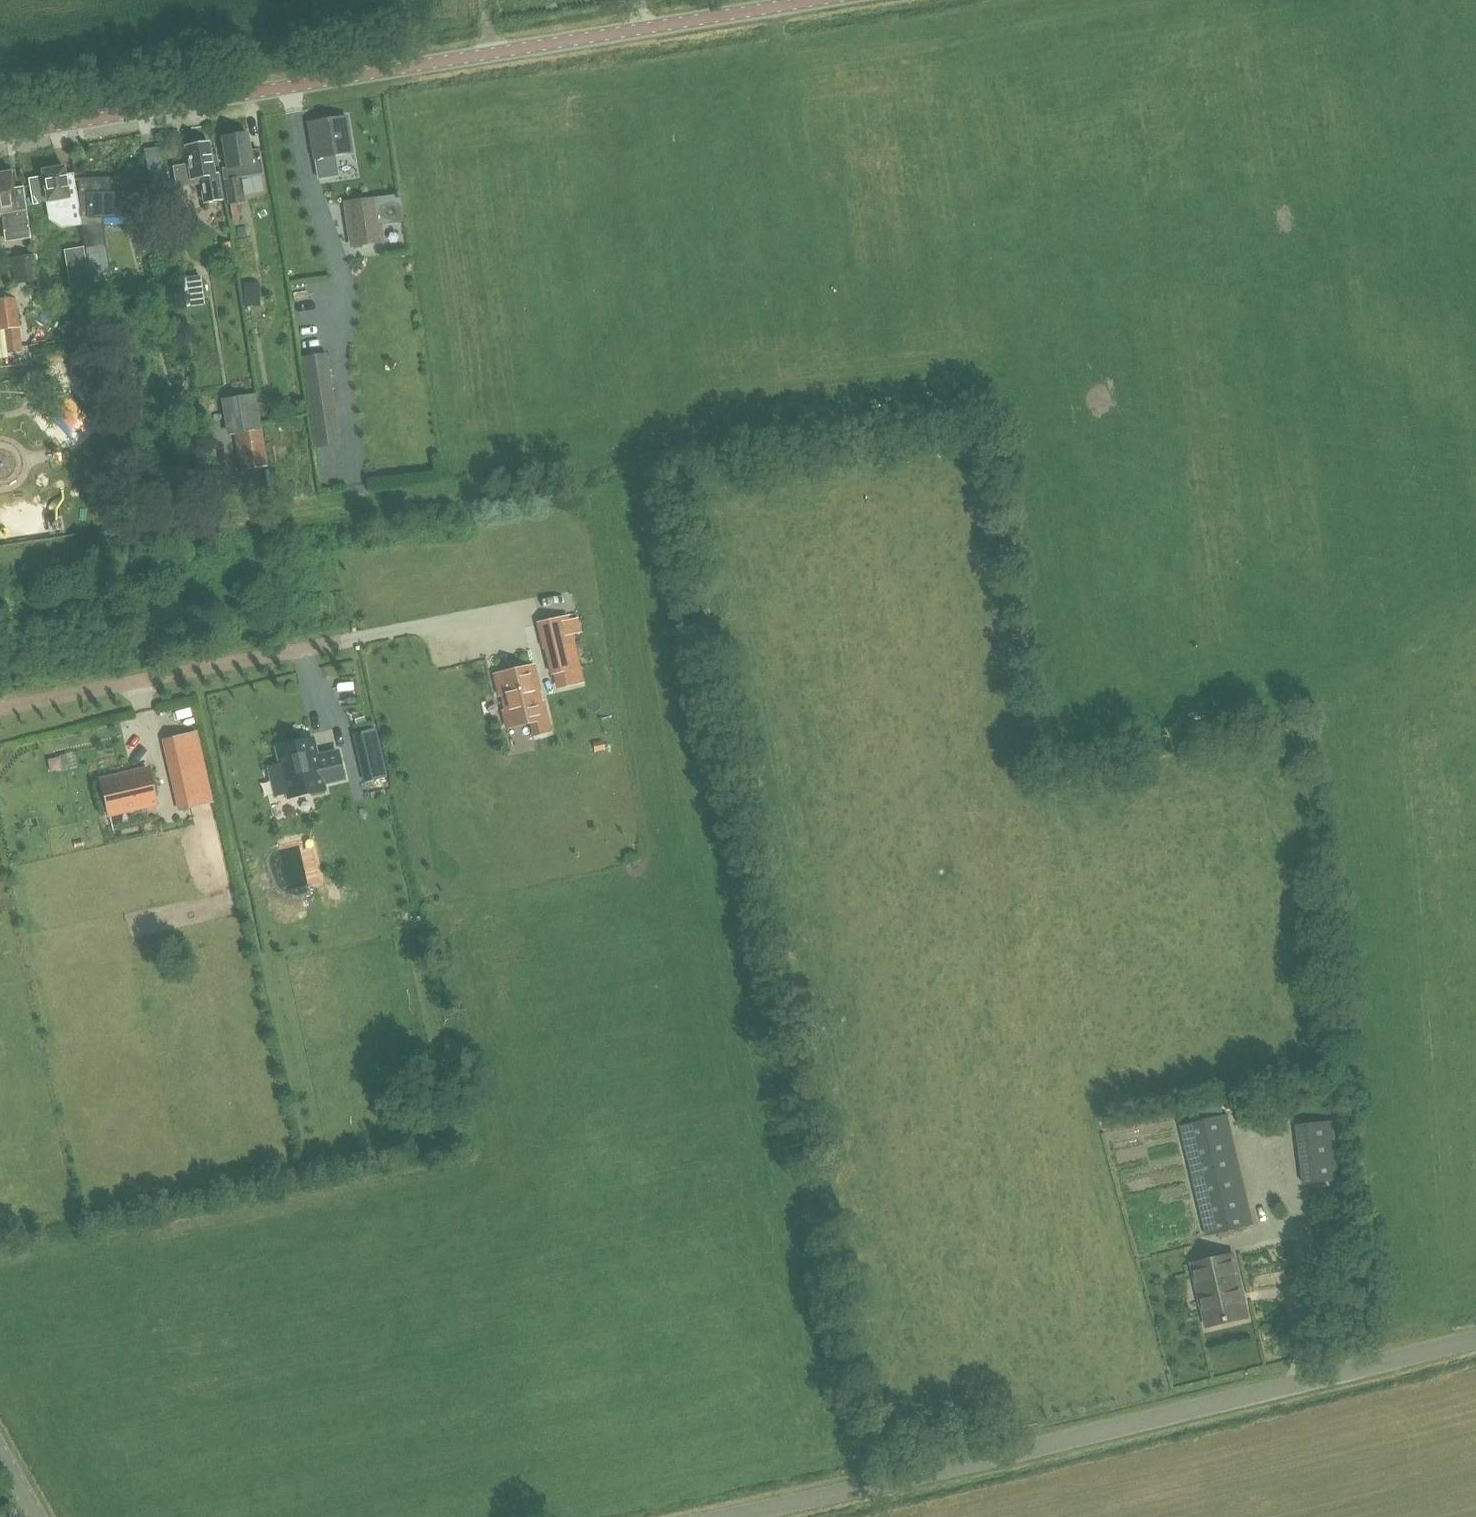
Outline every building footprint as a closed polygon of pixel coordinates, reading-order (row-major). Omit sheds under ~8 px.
[(313,157),(315,156),(319,177),(336,174),(332,154),(351,152),(346,117),(309,122),(313,157)] [(223,169),(225,179),(228,204),(245,201),(241,176),(262,172),(259,149),(251,151),(248,133),(222,137),(227,168),(223,169)] [(210,150),(209,143),(186,146),(188,164),(173,166),(175,185),(200,182),(203,202),(220,200),(217,174),(213,175),(212,167),(218,166),(216,149),(210,150)] [(151,219),(168,216),(170,216),(164,181),(160,147),(145,149),(149,184),(144,184),(149,220),(151,219)] [(34,204),(48,202),(50,219),(63,227),(81,225),(80,218),(80,201),(76,173),(70,174),(69,165),(55,168),(54,165),(44,166),(45,169),(42,169),(43,176),(30,179),(34,204)] [(27,209),(23,187),(15,188),(12,172),(0,174),(0,215),(5,242),(31,238),(27,209)] [(79,178),(79,183),(80,201),(80,218),(81,225),(90,282),(111,279),(102,218),(129,217),(128,177),(79,178)] [(379,223),(402,219),(398,196),(346,204),(352,245),(382,240),(379,223)] [(92,294),(84,248),(72,250),(77,296),(92,294)] [(32,255),(12,257),(15,284),(36,280),(32,255)] [(186,307),(205,305),(202,275),(183,278),(186,307)] [(267,304),(268,281),(250,280),(250,304),(267,304)] [(8,358),(7,353),(20,351),(14,299),(13,299),(0,301),(0,359),(8,358)] [(340,443),(326,355),(303,358),(316,446),(340,443)] [(240,470),(260,467),(254,431),(235,433),(240,470)] [(552,674),(552,673),(579,667),(571,634),(568,620),(567,617),(540,623),(552,674)] [(533,666),(519,669),(509,671),(494,675),(499,696),(503,695),(506,709),(503,710),(507,727),(530,722),(533,736),(550,732),(543,700),(540,701),(538,692),(539,692),(533,666)] [(186,787),(191,807),(212,802),(195,732),(163,739),(175,790),(186,787)] [(280,763),(287,794),(288,798),(324,789),(323,783),(343,778),(337,751),(317,756),(313,739),(277,747),(280,763)] [(385,776),(379,753),(360,757),(365,781),(385,776)] [(59,756),(47,759),(50,771),(62,768),(59,756)] [(109,815),(156,804),(148,769),(101,779),(109,815)] [(1228,1116),(1181,1127),(1207,1237),(1254,1225),(1228,1116)] [(1304,1184),(1340,1180),(1332,1120),(1297,1125),(1304,1184)] [(1192,1264),(1207,1326),(1248,1317),(1234,1254),(1192,1264)]
